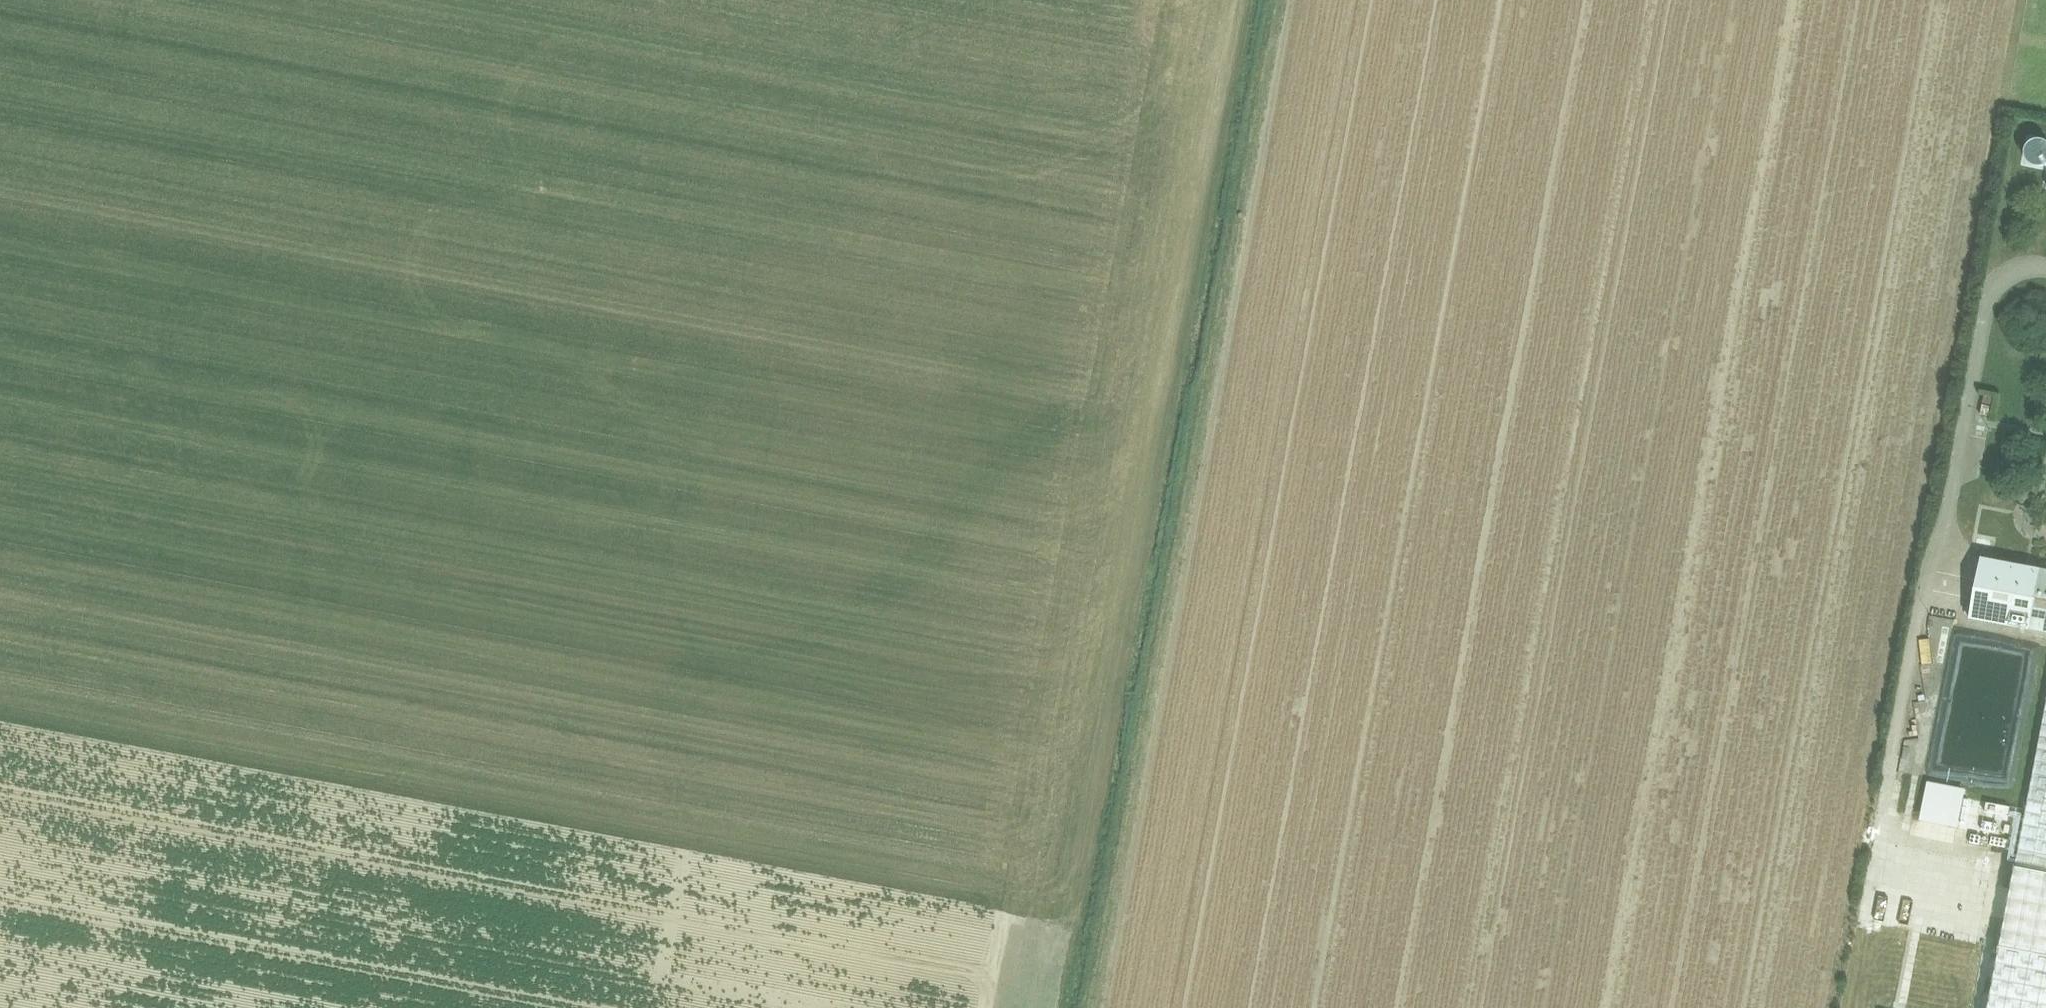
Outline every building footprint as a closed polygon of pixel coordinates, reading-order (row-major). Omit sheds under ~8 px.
[(2042,133),(2018,135),(2021,172),(2045,170),(2042,133)] [(2040,569),(1981,558),(1970,619),(2029,630),(2045,633),(2045,570),(2040,569)] [(2019,852),(2015,874),(2001,946),(2001,948),(1989,1007),(2045,1007),(2045,711),(2019,852)] [(1950,829),(1959,789),(1920,781),(1912,821),(1950,829)] [(1977,815),(2001,816),(2001,803),(1977,802),(1977,815)]
